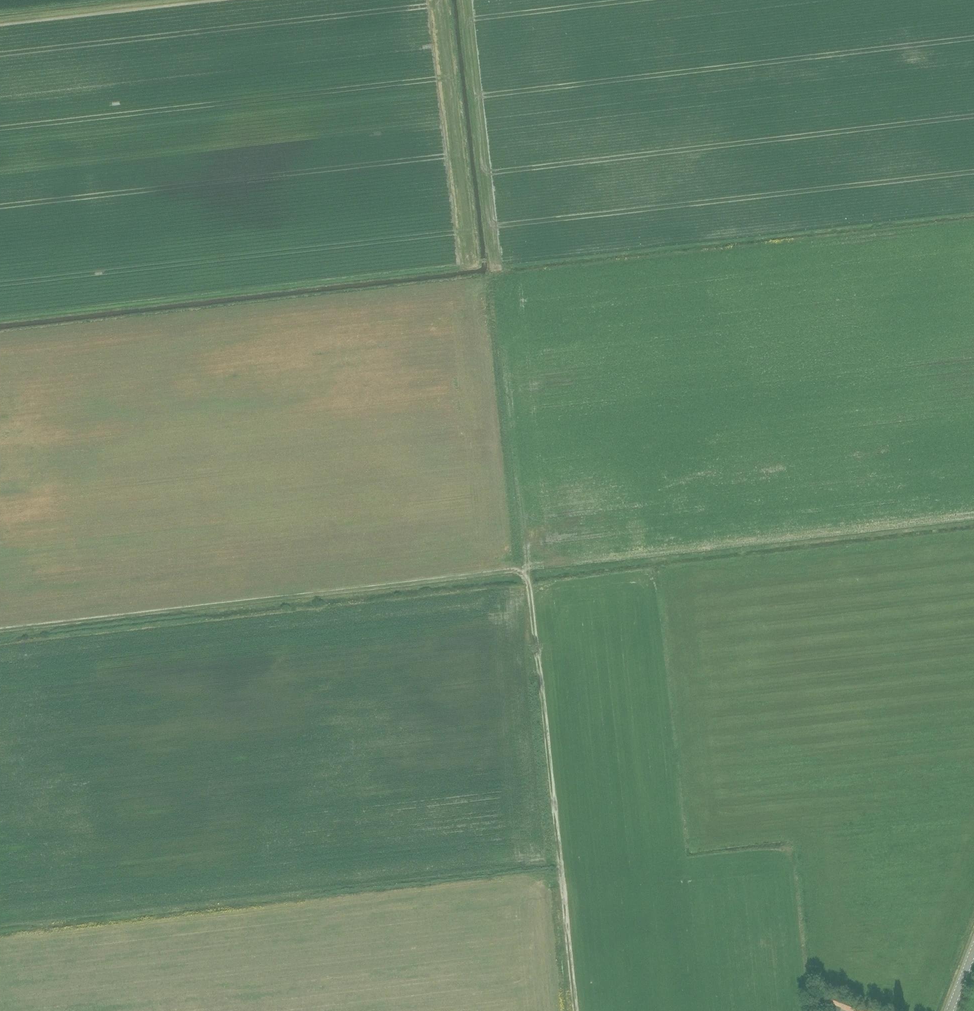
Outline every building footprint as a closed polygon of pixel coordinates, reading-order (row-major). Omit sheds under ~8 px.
[(848,1010),(850,1010),(869,1010),(870,1010),(856,1003),(839,996),(819,989),(817,996),(820,998),(818,1004),(825,1007),(827,1002),(848,1010)]
